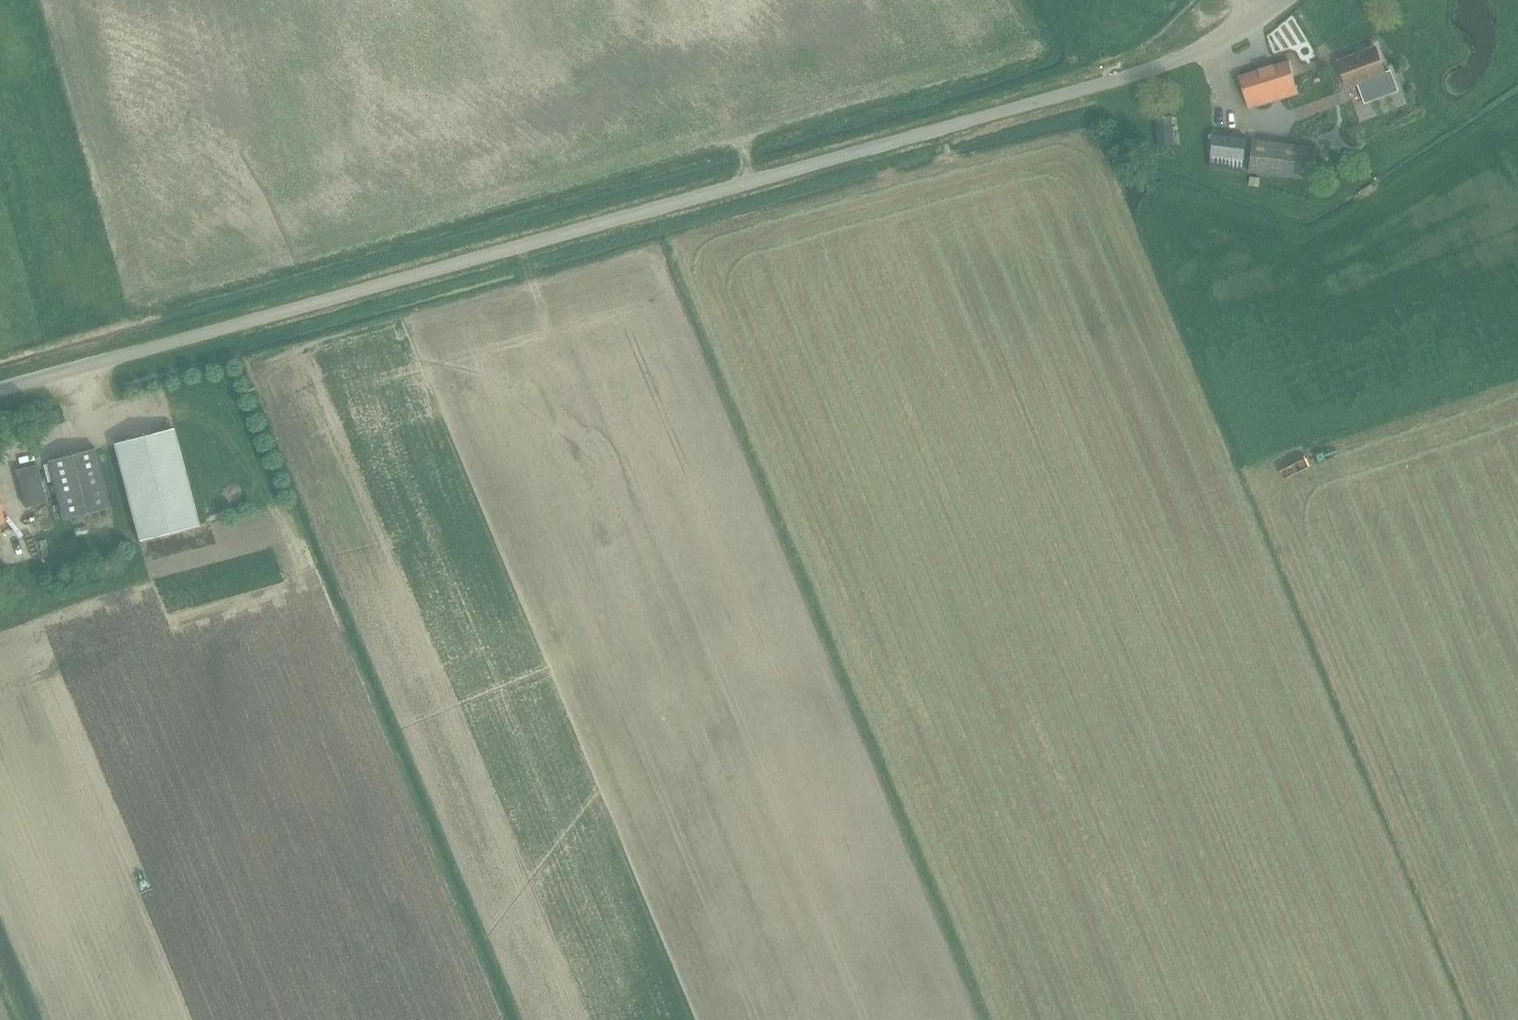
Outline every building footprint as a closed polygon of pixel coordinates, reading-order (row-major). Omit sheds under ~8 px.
[(1375,46),(1338,60),(1348,89),(1359,85),(1366,102),(1398,90),(1390,71),(1385,73),(1375,46)] [(1250,110),(1298,93),(1289,61),(1274,66),(1273,65),(1259,71),(1239,78),(1250,110)] [(1174,144),(1172,116),(1155,117),(1157,146),(1174,144)] [(1247,138),(1213,134),(1209,167),(1243,171),(1247,138)] [(1317,147),(1252,139),(1248,172),(1313,180),(1317,147)] [(114,443),(139,541),(198,525),(172,428),(114,443)] [(47,461),(63,520),(110,508),(94,449),(47,461)] [(28,507),(47,502),(36,463),(17,469),(28,507)]
